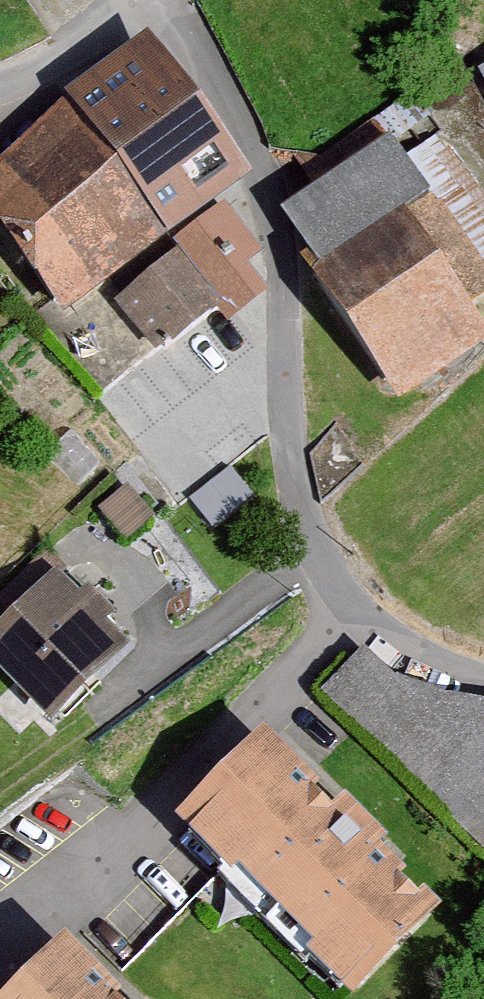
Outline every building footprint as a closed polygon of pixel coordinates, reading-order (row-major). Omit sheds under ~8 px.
[(0,151),(0,231),(63,316),(244,180),(142,44),(0,151)] [(285,212),(321,266),(311,272),(401,405),(483,350),(483,339),(417,239),(443,221),(389,142),(285,212)] [(191,268),(177,255),(112,303),(159,352),(94,400),(174,506),(269,436),(217,367),(271,319),(253,222),(191,268)] [(0,622),(0,678),(46,726),(126,649),(51,572),(0,622)] [(331,696),(403,730),(427,678),(355,645),(331,696)] [(269,738),(176,829),(345,998),(364,998),(447,917),(269,738)] [(66,948),(14,998),(117,998),(66,948)]
